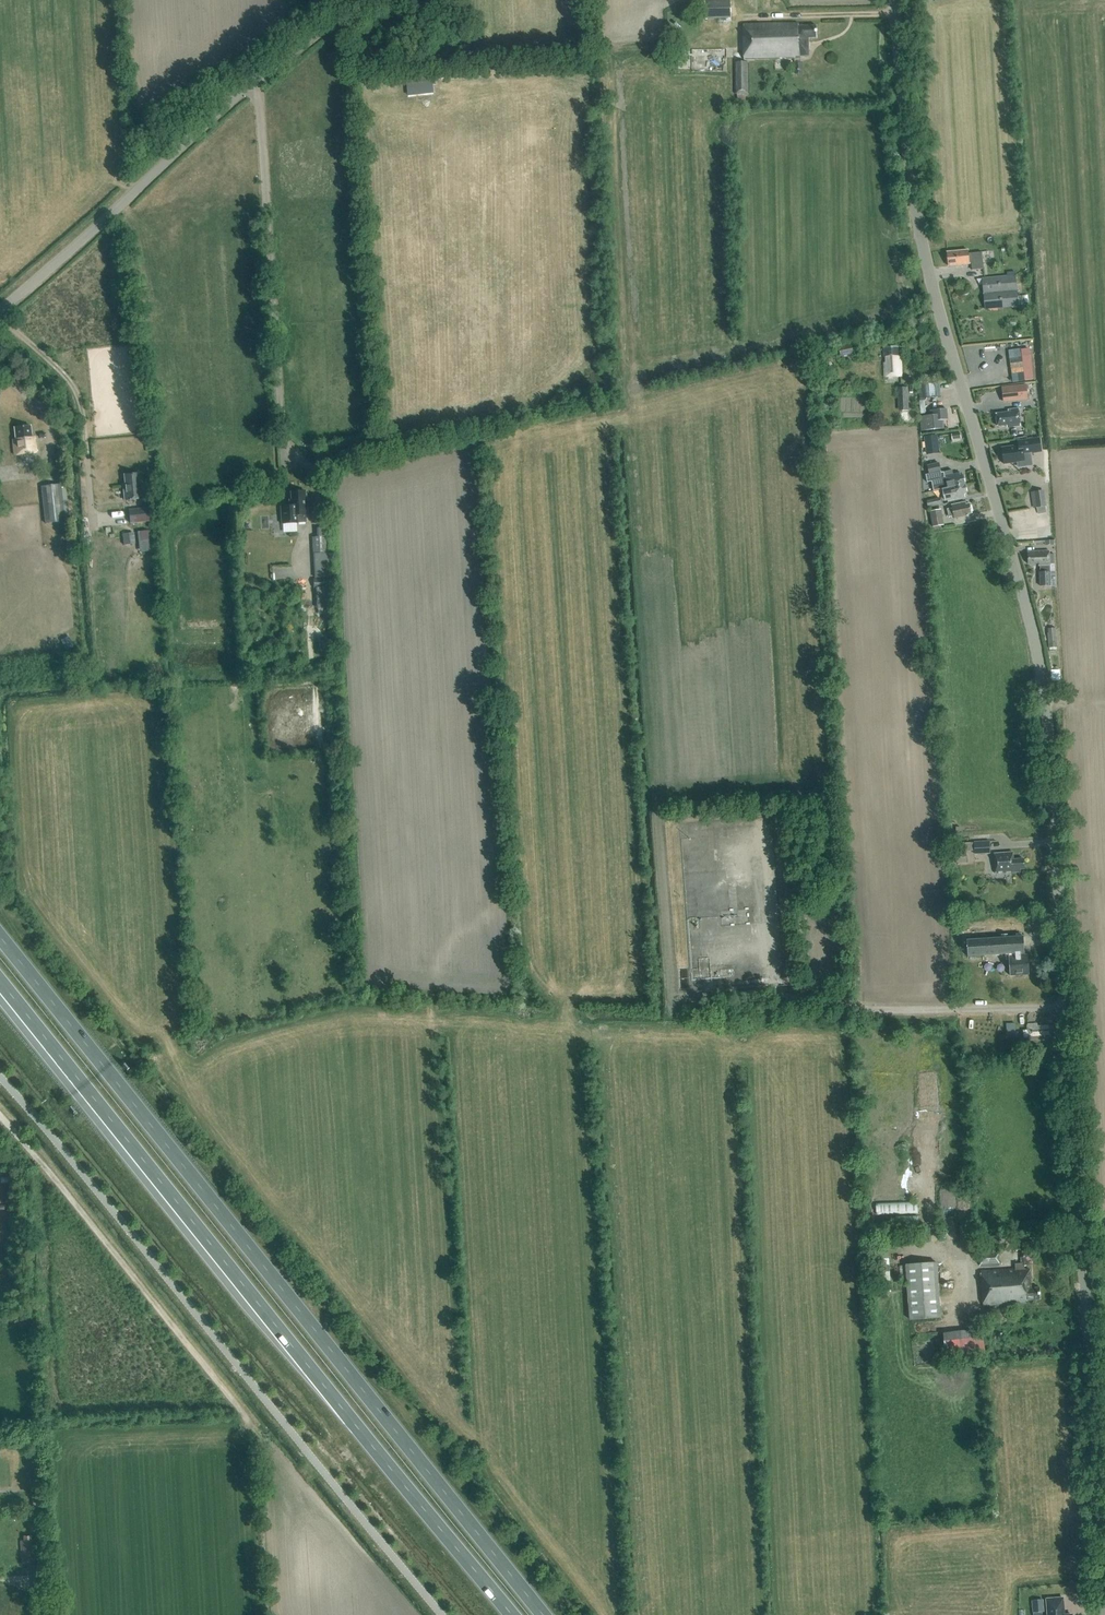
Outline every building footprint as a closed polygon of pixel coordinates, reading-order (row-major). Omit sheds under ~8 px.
[(732,19),(731,1),(705,1),(705,19),(732,19)] [(742,26),(743,61),(794,58),(794,73),(802,73),(802,62),(800,62),(800,56),(808,56),(807,39),(816,38),(816,27),(798,27),(798,24),(742,26)] [(749,63),(735,63),(735,95),(737,95),(737,100),(746,100),(746,95),(749,95),(749,63)] [(983,270),(981,254),(968,255),(967,251),(947,253),(948,267),(970,265),(971,271),(983,270)] [(1015,277),(1007,277),(981,280),(984,310),(1018,307),(1018,306),(1017,296),(1015,277)] [(1029,295),(1017,296),(1018,306),(1029,305),(1028,300),(1029,300),(1029,295)] [(839,356),(846,355),(852,354),(851,345),(838,348),(839,356)] [(900,378),(900,361),(899,361),(899,358),(900,358),(900,348),(882,349),(882,358),(884,358),(884,363),(883,363),(883,378),(900,378)] [(1024,373),(1012,374),(1013,382),(1025,381),(1033,380),(1031,356),(1024,356),(1023,349),(1015,351),(1016,358),(1022,357),(1024,373)] [(825,361),(825,354),(818,354),(818,361),(816,361),(816,375),(825,375),(825,368),(824,368),(824,361),(825,361)] [(830,361),(827,361),(824,363),(824,366),(828,370),(833,365),(830,361)] [(921,385),(922,399),(936,397),(934,384),(921,385)] [(1026,386),(1002,388),(1004,401),(1028,399),(1026,386)] [(909,411),(908,388),(897,388),(898,411),(909,411)] [(931,416),(920,417),(922,431),(944,429),(943,420),(948,419),(946,409),(931,411),(931,416)] [(1020,426),(1018,409),(1008,411),(1008,414),(996,415),(997,427),(1006,425),(1006,428),(1020,426)] [(12,440),(14,456),(36,454),(35,446),(34,446),(33,441),(34,440),(34,438),(32,439),(31,427),(14,429),(15,440),(12,440)] [(928,454),(938,453),(936,435),(925,437),(928,454)] [(1018,446),(1002,448),(1004,464),(1019,462),(1019,466),(1029,464),(1027,453),(1041,451),(1039,438),(1018,441),(1018,446)] [(929,474),(926,475),(927,483),(932,482),(934,491),(942,490),(947,489),(965,485),(964,476),(960,476),(960,474),(953,475),(952,471),(944,472),(944,473),(941,473),(939,463),(928,466),(929,474)] [(124,476),(125,484),(123,484),(125,501),(142,499),(140,483),(138,483),(137,474),(124,476)] [(63,502),(61,484),(40,487),(44,524),(69,522),(67,502),(63,502)] [(967,494),(965,485),(947,489),(942,490),(943,494),(942,494),(943,501),(945,500),(945,501),(964,497),(964,494),(967,494)] [(1034,508),(1045,506),(1043,491),(1032,493),(1034,508)] [(297,524),(306,523),(305,516),(307,516),(306,492),(291,493),(292,507),(290,507),(281,508),(281,525),(297,524)] [(943,504),(942,497),(926,501),(928,508),(943,504)] [(972,514),(970,505),(966,505),(966,503),(952,506),(952,508),(948,509),(950,517),(955,516),(955,518),(961,517),(961,516),(972,514)] [(149,508),(129,510),(130,524),(151,522),(149,508)] [(944,526),(941,510),(931,512),(933,528),(944,526)] [(148,531),(137,533),(139,553),(150,552),(148,531)] [(133,544),(132,533),(122,534),(123,545),(133,544)] [(324,538),(313,538),(314,554),(325,553),(324,538)] [(1040,586),(1050,586),(1049,551),(1035,552),(1035,553),(1028,554),(1029,565),(1038,564),(1038,566),(1042,566),(1042,573),(1040,573),(1040,586)] [(328,580),(313,581),(313,589),(328,589),(328,580)] [(1052,633),(1048,633),(1049,648),(1057,648),(1056,628),(1052,629),(1052,633)] [(70,639),(62,643),(66,650),(73,646),(70,639)] [(1060,681),(1059,670),(1051,670),(1051,681),(1060,681)] [(991,851),(990,840),(975,841),(975,852),(991,851)] [(966,852),(953,852),(953,863),(966,863),(966,852)] [(1014,859),(1013,852),(993,853),(995,875),(1020,873),(1020,870),(1025,870),(1024,859),(1014,859)] [(1009,955),(1025,954),(1024,937),(1008,938),(1008,934),(1001,935),(1002,938),(967,940),(968,956),(1009,954),(1009,955)] [(1025,955),(1025,954),(1009,955),(1010,976),(1029,974),(1028,955),(1025,955)] [(797,974),(796,958),(787,959),(788,974),(797,974)] [(1028,1030),(1023,1031),(1023,1039),(1029,1039),(1045,1039),(1045,1035),(1049,1035),(1048,1026),(1037,1027),(1037,1025),(1028,1025),(1028,1030)] [(878,1214),(920,1213),(919,1202),(878,1203),(878,1214)] [(896,1229),(918,1229),(918,1216),(896,1216),(896,1229)] [(999,1267),(998,1252),(980,1253),(981,1268),(999,1267)] [(1041,1301),(1040,1288),(1031,1289),(1030,1269),(1025,1269),(1024,1266),(1028,1266),(1028,1258),(1026,1258),(1026,1257),(1022,1257),(1022,1258),(1021,1258),(1021,1264),(1014,1264),(1014,1270),(981,1272),(983,1308),(1025,1305),(1025,1302),(1041,1301)] [(939,1318),(937,1262),(906,1264),(906,1265),(907,1283),(909,1319),(939,1318)] [(990,1324),(989,1314),(974,1315),(975,1325),(990,1324)] [(985,1358),(982,1329),(944,1333),(947,1362),(985,1358)] [(20,1540),(21,1562),(34,1562),(33,1545),(31,1546),(31,1535),(22,1536),(22,1540),(20,1540)] [(1063,1609),(1064,1609),(1063,1598),(1047,1599),(1048,1614),(1063,1614),(1063,1609)] [(1033,1613),(1042,1612),(1041,1600),(1032,1600),(1033,1613)]
